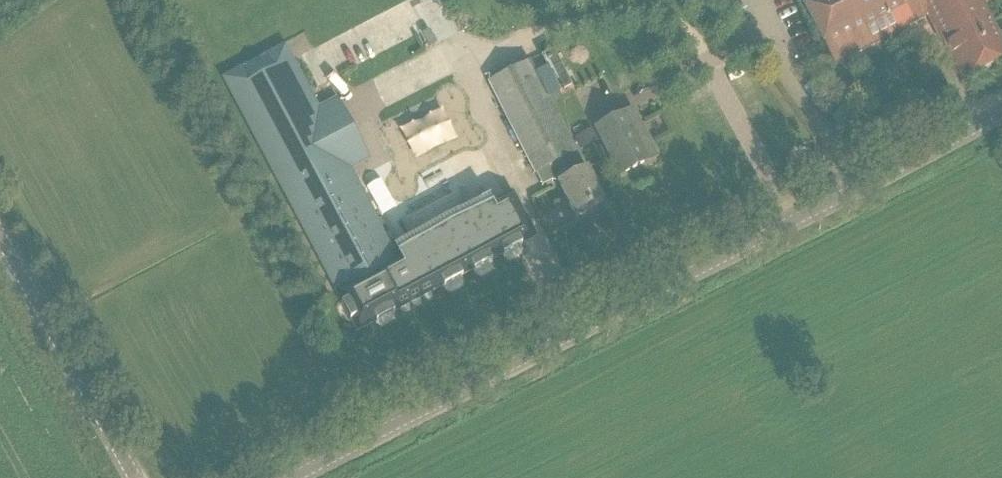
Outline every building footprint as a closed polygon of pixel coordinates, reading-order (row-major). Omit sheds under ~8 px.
[(800,2),(832,62),(927,13),(962,81),(1001,60),(1001,43),(980,0),(804,0),(800,2)] [(284,45),(222,78),(228,89),(327,276),(336,293),(342,304),(341,305),(341,306),(342,305),(347,303),(355,318),(350,320),(349,321),(350,322),(351,321),(357,332),(375,322),(376,324),(377,323),(377,322),(374,318),(390,309),(392,314),(393,315),(394,314),(393,313),(443,286),(444,287),(445,287),(444,286),(460,277),(461,278),(462,278),(461,277),(473,270),(474,272),(475,271),(474,270),(490,261),(491,263),(492,262),(491,261),(503,255),(503,256),(504,256),(504,254),(520,246),(520,247),(521,247),(521,245),(534,238),(533,236),(531,237),(530,236),(525,239),(505,200),(512,196),(511,195),(491,205),(413,246),(417,254),(404,261),(402,258),(398,260),(393,251),(389,243),(333,138),(343,133),(336,119),(342,116),(334,100),(318,108),(290,57),(290,56),(284,45)] [(554,51),(542,57),(560,94),(572,88),(554,51)] [(557,181),(565,198),(575,216),(602,202),(593,184),(584,167),(583,168),(528,59),(487,80),(533,170),(559,157),(567,175),(557,181)] [(408,162),(482,124),(464,89),(391,127),(408,162)] [(625,115),(597,129),(620,175),(648,161),(625,115)] [(393,192),(416,182),(406,160),(383,170),(393,192)]
